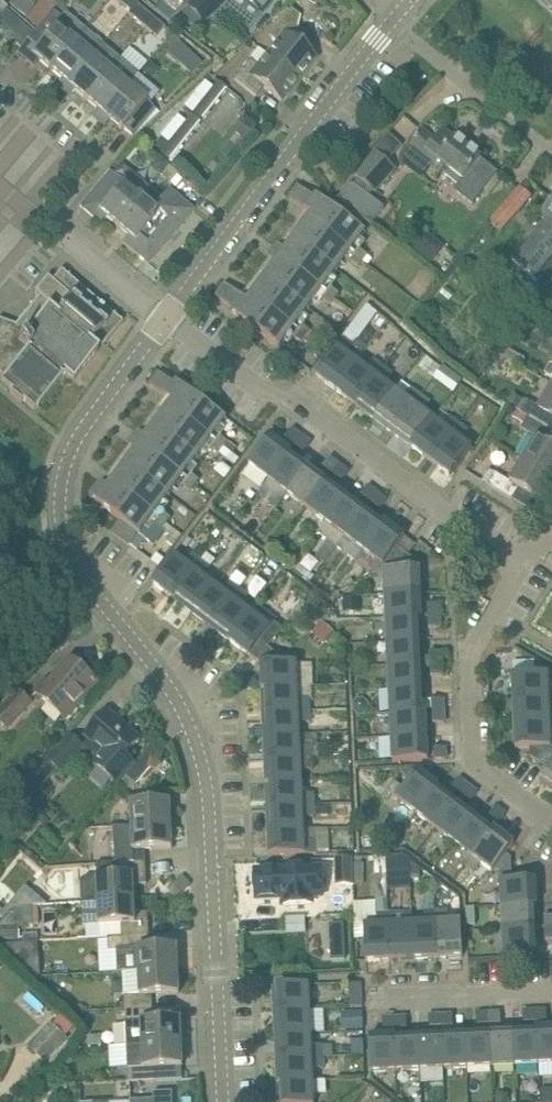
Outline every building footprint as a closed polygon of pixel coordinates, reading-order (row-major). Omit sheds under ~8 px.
[(9,4),(26,17),(39,0),(12,0),(9,4)] [(37,30),(53,10),(57,6),(50,0),(41,0),(25,20),(37,30)] [(137,2),(139,0),(119,0),(123,4),(131,10),(137,2)] [(156,10),(169,20),(186,6),(193,0),(164,0),(156,10)] [(186,6),(203,24),(229,0),(193,0),(186,6)] [(261,13),(272,0),(244,0),(261,13)] [(302,15),(310,6),(302,0),(298,0),(292,8),(302,15)] [(155,17),(137,2),(131,10),(128,13),(136,20),(146,28),(155,17)] [(278,42),(268,53),(299,79),(316,58),(298,44),(306,34),(298,27),(301,16),(292,8),(270,36),(278,42)] [(34,33),(6,10),(0,18),(0,23),(25,43),(34,33)] [(39,59),(51,69),(85,28),(65,12),(60,16),(53,10),(37,30),(34,33),(25,43),(17,52),(34,66),(39,59)] [(165,25),(155,17),(146,28),(156,36),(165,25)] [(63,91),(103,43),(85,28),(51,69),(62,79),(57,85),(63,91)] [(169,51),(179,62),(190,50),(180,40),(169,51)] [(75,89),(86,99),(120,58),(103,43),(63,91),(69,96),(75,89)] [(129,47),(122,55),(138,69),(145,61),(129,47)] [(299,79),(268,53),(258,65),(250,59),(234,78),(256,96),(264,87),(281,101),(299,79)] [(92,115),(98,120),(128,85),(128,86),(139,73),(120,58),(86,99),(97,109),(92,115)] [(150,61),(142,71),(152,79),(160,69),(150,61)] [(193,112),(213,87),(206,81),(186,106),(193,112)] [(193,112),(202,119),(227,88),(218,81),(213,87),(193,112)] [(128,85),(98,120),(104,126),(110,119),(122,129),(123,128),(133,136),(155,108),(128,86),(128,85)] [(202,122),(192,114),(186,122),(169,142),(160,153),(170,161),(170,160),(178,151),(202,122)] [(244,115),(232,130),(244,140),(256,125),(244,115)] [(162,136),(169,142),(186,122),(179,116),(162,136)] [(435,140),(423,130),(403,155),(426,173),(430,167),(439,174),(445,166),(463,180),(456,189),(474,203),(490,183),(498,172),(482,159),(455,138),(451,142),(440,133),(435,140)] [(181,153),(178,151),(170,160),(174,163),(181,153)] [(396,169),(377,151),(356,175),(360,178),(354,185),(349,186),(338,200),(372,225),(385,208),(369,197),(374,191),(376,192),(396,169)] [(149,164),(159,173),(168,163),(158,154),(149,164)] [(179,173),(169,164),(161,175),(171,183),(179,173)] [(130,171),(122,181),(109,170),(91,191),(105,203),(94,217),(100,222),(106,216),(117,225),(141,196),(149,187),(130,171)] [(519,183),(492,222),(504,231),(531,191),(519,183)] [(312,214),(308,219),(330,235),(345,215),(317,195),(315,197),(299,185),(290,198),(312,214)] [(123,242),(129,246),(158,211),(158,212),(174,193),(168,188),(160,197),(149,187),(141,196),(117,225),(129,235),(123,242)] [(158,211),(129,246),(149,264),(195,210),(174,193),(158,212),(158,211)] [(541,218),(546,222),(514,262),(537,281),(551,262),(551,204),(541,218)] [(345,215),(330,235),(364,260),(368,254),(356,245),(366,231),(345,215)] [(294,238),(316,254),(330,235),(308,219),(294,238)] [(316,254),(337,270),(347,257),(359,266),(364,260),(330,235),(316,254)] [(444,251),(427,237),(413,255),(430,269),(444,251)] [(294,238),(280,257),(302,273),(316,254),(294,238)] [(316,254),(302,273),(335,298),(340,292),(328,283),(337,270),(316,254)] [(266,276),(287,292),(302,273),(280,257),(266,276)] [(0,319),(0,373),(4,376),(0,380),(11,390),(10,392),(22,402),(24,400),(35,409),(66,373),(74,380),(98,351),(97,350),(100,344),(103,345),(123,322),(61,270),(52,281),(48,277),(35,292),(39,296),(15,324),(0,319)] [(287,292),(309,308),(319,295),(331,304),(335,298),(302,273),(287,292)] [(266,276),(251,295),(273,311),(287,292),(266,276)] [(387,294),(408,311),(417,301),(397,283),(387,294)] [(231,311),(258,331),(273,311),(251,295),(248,300),(226,284),(217,296),(233,308),(231,311)] [(287,292),(273,311),(307,336),(315,343),(320,337),(311,330),(300,321),(309,308),(287,292)] [(379,312),(367,304),(344,337),(355,345),(379,312)] [(273,311),(258,331),(280,347),(290,333),(303,343),(304,341),(303,341),(307,336),(273,311)] [(521,331),(512,322),(490,344),(499,353),(521,331)] [(538,331),(529,326),(519,338),(527,344),(538,331)] [(530,341),(551,354),(551,339),(539,331),(530,341)] [(336,389),(357,361),(338,347),(317,375),(336,389)] [(336,389),(355,404),(384,365),(375,358),(367,368),(357,361),(336,389)] [(394,372),(384,365),(355,404),(374,418),(395,390),(386,383),(394,372)] [(172,401),(169,405),(191,422),(205,402),(178,382),(176,384),(160,372),(151,384),(172,401)] [(549,382),(536,405),(528,400),(527,402),(521,412),(529,417),(551,430),(551,384),(549,382)] [(374,418),(394,433),(423,394),(412,386),(404,397),(395,390),(374,418)] [(394,433),(413,447),(434,419),(423,411),(431,400),(423,394),(394,433)] [(227,418),(205,402),(191,422),(225,447),(229,441),(217,432),(227,418)] [(169,405),(155,424),(177,440),(191,422),(169,405)] [(521,414),(517,420),(524,424),(528,417),(521,414)] [(413,447),(432,461),(461,423),(451,415),(442,426),(434,419),(413,447)] [(529,417),(524,425),(522,428),(537,438),(524,459),(551,475),(551,446),(546,442),(551,433),(551,430),(529,417)] [(225,447),(191,422),(177,440),(199,457),(209,443),(221,452),(225,447)] [(469,429),(461,423),(432,461),(451,476),(472,448),(461,440),(469,429)] [(155,424),(141,443),(163,459),(177,440),(155,424)] [(295,445),(302,435),(293,428),(286,438),(295,445)] [(269,478),(288,453),(290,450),(271,435),(255,456),(249,464),(269,478)] [(312,443),(302,435),(295,445),(304,452),(312,443)] [(199,457),(177,440),(163,459),(196,484),(200,479),(189,470),(199,457)] [(141,443),(126,462),(148,479),(163,459),(141,443)] [(269,478),(288,493),(307,467),(288,453),(269,478)] [(333,473),(340,464),(331,457),(323,466),(333,473)] [(196,484),(163,459),(148,479),(170,495),(180,482),(192,490),(196,484)] [(551,487),(551,475),(524,459),(511,482),(495,473),(488,485),(512,499),(519,488),(543,502),(551,487)] [(126,462),(112,481),(134,498),(148,479),(126,462)] [(349,471),(340,464),(333,473),(342,481),(349,471)] [(326,481),(307,467),(288,493),(307,507),(326,481)] [(170,495),(148,479),(134,498),(167,523),(172,517),(161,509),(170,495)] [(134,498),(112,481),(108,487),(102,482),(91,497),(119,518),(134,498)] [(307,507),(326,521),(345,496),(326,481),(307,507)] [(371,502),(378,492),(368,485),(361,495),(371,502)] [(387,500),(378,492),(371,502),(380,509),(387,500)] [(364,510),(345,496),(326,521),(318,532),(326,538),(328,540),(316,557),(322,561),(325,563),(327,561),(345,536),(364,510)] [(167,523),(134,498),(119,518),(122,520),(113,532),(130,545),(150,519),(163,529),(167,523)] [(364,510),(345,536),(364,550),(384,525),(382,524),(364,510)] [(386,522),(384,525),(364,550),(385,566),(385,569),(387,569),(418,568),(417,561),(398,546),(406,536),(386,522)] [(174,545),(181,536),(182,535),(176,531),(177,530),(167,523),(163,529),(165,530),(172,535),(168,541),(174,545)] [(137,550),(138,550),(146,539),(139,533),(130,545),(137,550)] [(266,545),(271,550),(274,545),(269,541),(266,545)] [(154,583),(173,598),(202,560),(193,553),(186,563),(175,555),(154,583)] [(202,560),(173,598),(192,612),(213,583),(204,576),(211,567),(202,560)] [(315,576),(297,562),(293,568),(311,582),(315,576)] [(387,570),(388,593),(421,592),(420,568),(418,568),(387,569),(387,570)] [(212,626),(239,589),(247,578),(238,571),(230,582),(223,591),(213,583),(192,612),(212,626)] [(343,584),(345,588),(355,583),(353,579),(343,584)] [(212,626),(230,640),(251,612),(242,605),(249,596),(239,589),(212,626)] [(422,616),(421,592),(388,593),(389,617),(422,616)] [(344,611),(361,612),(361,597),(344,596),(344,611)] [(230,640),(243,650),(258,661),(269,647),(283,629),(274,622),(278,617),(272,612),(259,603),(251,612),(230,640)] [(428,604),(429,616),(441,615),(440,603),(428,604)] [(441,627),(441,615),(429,616),(429,627),(441,627)] [(389,617),(389,618),(390,641),(419,640),(418,618),(422,617),(422,616),(389,617)] [(324,622),(317,629),(327,639),(334,632),(324,622)] [(420,664),(419,640),(390,641),(391,665),(420,664)] [(261,664),(263,687),(297,686),(296,662),(281,663),(280,656),(269,647),(258,661),(261,664)] [(430,651),(431,663),(443,663),(442,651),(430,651)] [(46,678),(35,691),(66,717),(98,682),(71,658),(51,682),(46,678)] [(534,672),(534,660),(517,659),(517,671),(534,672)] [(443,675),(443,663),(431,663),(431,675),(443,675)] [(420,664),(391,665),(392,689),(421,688),(420,664)] [(514,699),(551,697),(551,685),(549,685),(548,673),(513,675),(514,699)] [(297,686),(263,687),(263,712),(309,709),(309,698),(298,699),(297,686)] [(0,708),(0,722),(8,729),(33,702),(18,688),(0,708)] [(422,710),(421,688),(392,689),(393,713),(426,711),(426,710),(422,710)] [(346,696),(331,696),(332,705),(346,705),(346,696)] [(515,724),(551,722),(551,709),(551,697),(514,699),(515,724)] [(432,699),(433,711),(445,710),(444,698),(432,699)] [(263,712),(264,736),(300,735),(299,722),(310,722),(309,709),(263,712)] [(118,786),(127,775),(136,764),(126,756),(141,739),(108,710),(86,735),(103,750),(91,762),(118,786)] [(445,722),(445,710),(433,711),(434,723),(445,722)] [(426,711),(393,713),(393,737),(428,735),(426,711)] [(531,757),(551,746),(551,737),(551,722),(515,724),(516,748),(530,747),(531,757)] [(47,760),(53,765),(60,772),(84,746),(70,734),(47,760)] [(264,736),(265,759),(313,757),(320,757),(319,745),(318,745),(318,743),(317,734),(300,735),(264,736)] [(429,759),(428,735),(393,737),(394,761),(402,761),(429,759)] [(551,789),(551,746),(531,757),(549,768),(540,781),(551,789)] [(435,759),(447,759),(447,747),(435,747),(435,759)] [(145,755),(136,764),(127,775),(137,784),(155,763),(145,755)] [(265,759),(267,782),(303,781),(303,772),(302,769),(313,768),(313,757),(265,759)] [(20,791),(26,797),(31,801),(58,770),(53,765),(47,760),(28,781),(19,791),(20,791)] [(397,799),(416,813),(438,784),(419,770),(404,789),(396,782),(389,791),(398,797),(397,799)] [(462,794),(469,785),(460,777),(452,787),(462,794)] [(267,782),(268,806),(314,804),(314,798),(313,793),(316,793),(315,780),(303,781),(267,782)] [(440,785),(438,784),(416,813),(436,827),(455,802),(437,789),(440,785)] [(478,792),(469,785),(462,794),(471,801),(478,792)] [(20,791),(15,797),(21,803),(26,797),(20,791)] [(132,803),(133,826),(172,825),(170,800),(132,803)] [(455,841),(474,817),(455,802),(436,827),(455,841)] [(314,816),(314,804),(268,806),(269,828),(304,826),(303,817),(314,816)] [(499,823),(507,813),(497,806),(490,816),(499,823)] [(492,830),(474,817),(455,841),(473,855),(475,856),(496,828),(494,827),(492,830)] [(173,848),(172,825),(133,826),(119,827),(120,850),(118,851),(119,863),(146,862),(145,849),(173,848)] [(304,840),(304,826),(269,828),(270,855),(317,853),(316,839),(304,840)] [(496,828),(475,856),(473,855),(466,865),(475,871),(482,861),(494,869),(501,869),(512,869),(512,857),(507,853),(515,843),(496,828)] [(31,851),(27,856),(35,863),(39,859),(31,851)] [(405,872),(404,854),(386,855),(387,873),(405,872)] [(336,858),(337,885),(354,884),(353,857),(336,858)] [(410,860),(411,879),(421,878),(420,868),(410,860)] [(82,881),(83,902),(135,899),(134,885),(147,884),(146,862),(119,863),(97,864),(97,876),(86,877),(82,881)] [(322,867),(256,870),(257,899),(284,898),(284,904),(313,903),(313,896),(323,896),(322,867)] [(503,907),(534,905),(538,905),(536,879),(513,880),(512,869),(501,869),(503,907)] [(183,874),(168,887),(176,895),(190,882),(183,874)] [(376,913),(379,913),(389,912),(388,897),(375,898),(376,913)] [(87,938),(109,937),(150,935),(149,912),(135,913),(135,899),(83,902),(84,925),(87,925),(87,938)] [(11,903),(4,910),(0,906),(0,915),(3,917),(7,912),(13,905),(11,903)] [(11,912),(2,924),(21,924),(21,926),(33,925),(33,905),(15,905),(15,912),(11,912)] [(535,929),(534,905),(503,907),(504,930),(535,929)] [(415,959),(439,957),(437,910),(425,910),(426,922),(413,923),(415,959)] [(448,910),(437,910),(439,957),(463,956),(462,920),(449,920),(448,910)] [(367,961),(391,960),(389,912),(379,913),(379,925),(365,925),(367,961)] [(391,960),(415,959),(413,923),(402,923),(402,912),(389,912),(391,960)] [(21,926),(21,924),(2,924),(0,924),(0,939),(21,939),(21,926)] [(535,929),(504,930),(505,954),(536,952),(535,929)] [(124,972),(124,973),(138,972),(179,970),(177,946),(150,947),(150,935),(109,937),(110,950),(118,950),(118,972),(124,972)] [(345,941),(332,942),(332,959),(346,959),(345,941)] [(179,970),(138,972),(139,995),(125,996),(125,998),(126,1008),(126,1009),(153,1007),(153,995),(180,993),(179,970)] [(362,1006),(361,983),(349,983),(351,1007),(362,1006)] [(274,986),(275,1010),(310,1008),(309,984),(274,986)] [(143,1044),(182,1043),(181,1018),(154,1020),(153,1007),(126,1009),(128,1044),(143,1044)] [(310,1008),(275,1010),(276,1034),(312,1032),(310,1008)] [(548,1028),(548,1021),(547,1009),(535,1010),(536,1022),(536,1028),(538,1028),(548,1028)] [(363,1010),(341,1011),(342,1029),(363,1028),(363,1010)] [(536,1022),(535,1010),(524,1010),(524,1022),(536,1022)] [(501,1011),(489,1012),(490,1024),(502,1023),(501,1011)] [(490,1024),(489,1012),(477,1013),(478,1024),(490,1024)] [(442,1026),(442,1014),(430,1015),(430,1027),(442,1026)] [(453,1014),(442,1014),(442,1026),(454,1026),(453,1014)] [(396,1028),(395,1016),(384,1017),(384,1029),(396,1028)] [(407,1016),(395,1016),(396,1028),(408,1028),(407,1016)] [(540,1064),(538,1028),(536,1028),(536,1032),(514,1033),(516,1065),(540,1064)] [(548,1028),(538,1028),(540,1064),(540,1076),(551,1076),(551,1028),(548,1028)] [(276,1034),(277,1058),(324,1056),(324,1044),(312,1045),(312,1032),(276,1034)] [(514,1033),(490,1034),(492,1066),(516,1065),(514,1033)] [(468,1067),(492,1066),(490,1034),(466,1036),(468,1067)] [(396,1070),(394,1035),(371,1036),(372,1071),(396,1070)] [(396,1035),(394,1035),(396,1070),(420,1069),(419,1038),(397,1039),(396,1035)] [(48,1049),(57,1058),(70,1045),(61,1036),(48,1049)] [(466,1036),(443,1037),(444,1068),(468,1067),(466,1036)] [(89,1037),(89,1045),(103,1045),(103,1037),(89,1037)] [(420,1069),(444,1068),(443,1037),(419,1038),(420,1069)] [(143,1044),(128,1044),(129,1082),(157,1080),(156,1068),(183,1066),(182,1043),(143,1044)] [(277,1058),(278,1082),(314,1081),(313,1068),(325,1068),(324,1056),(277,1058)] [(278,1082),(279,1101),(315,1101),(314,1081),(278,1082)] [(174,1091),(155,1092),(155,1101),(143,1101),(174,1101),(174,1091)] [(494,1101),(509,1101),(508,1093),(493,1093),(494,1101)]
